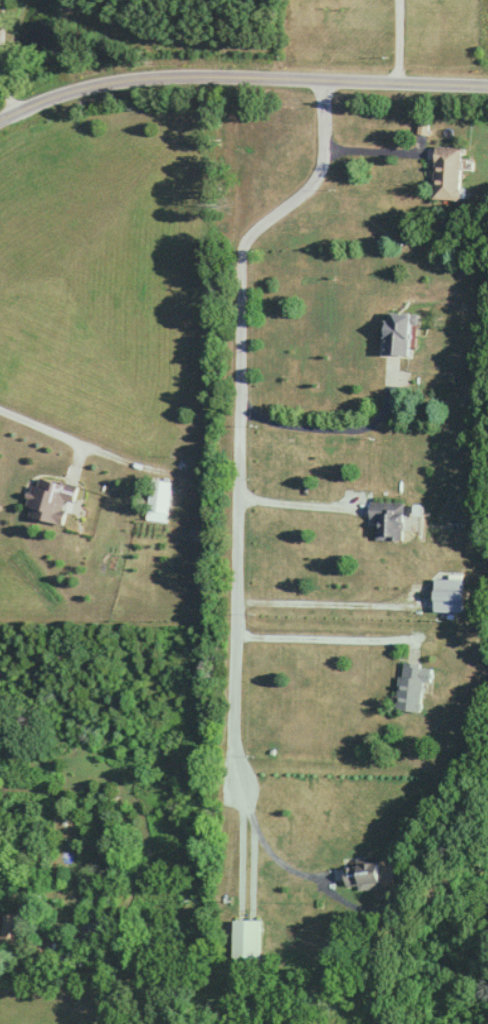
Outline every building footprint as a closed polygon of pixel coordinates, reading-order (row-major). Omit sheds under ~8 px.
[(461,147),(434,146),(433,200),(460,200),(461,147)] [(412,314),(383,314),(383,357),(411,357),(412,314)] [(73,504),(77,487),(32,478),(26,509),(43,512),(41,522),(61,526),(66,503),(73,504)] [(146,511),(168,513),(171,483),(150,480),(146,511)] [(371,542),(403,542),(403,504),(371,504),(371,542)] [(463,614),(463,581),(451,581),(451,579),(433,579),(433,614),(463,614)] [(396,712),(422,713),(424,668),(399,666),(396,712)] [(345,861),(345,891),(380,891),(379,861),(345,861)] [(232,961),(260,961),(260,921),(232,921),(232,961)]
